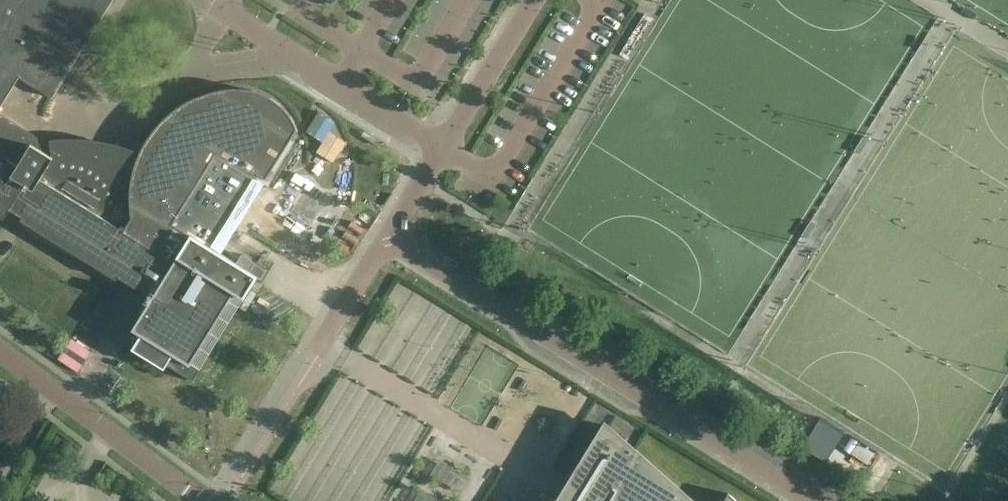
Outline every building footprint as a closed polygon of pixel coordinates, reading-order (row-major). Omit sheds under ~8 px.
[(18,77),(51,97),(111,0),(0,0),(0,106),(18,77)] [(3,218),(9,209),(21,217),(19,220),(116,279),(117,277),(147,295),(143,301),(147,304),(125,339),(192,380),(256,275),(248,270),(254,261),(241,252),(235,262),(213,249),(256,180),(255,179),(257,175),(266,181),(267,180),(266,179),(296,130),(296,132),(298,131),(297,129),(295,125),(292,120),(290,116),(286,111),(282,107),(278,103),(273,99),(270,98),(261,93),(252,90),(246,89),(240,89),(235,89),(225,89),(218,91),(213,92),(197,97),(194,98),(191,100),(184,104),(178,107),(175,109),(169,114),(163,119),(152,132),(151,134),(142,148),(140,151),(137,158),(132,155),(133,154),(133,153),(132,151),(131,148),(130,147),(129,146),(128,146),(126,145),(125,145),(123,145),(122,146),(120,147),(119,148),(118,150),(108,147),(98,144),(93,143),(78,142),(78,141),(76,141),(67,141),(57,141),(57,147),(52,148),(0,115),(0,216),(3,218)] [(821,417),(802,447),(826,462),(845,432),(821,417)] [(603,421),(555,500),(542,493),(537,500),(693,500),(603,421)] [(430,475),(456,488),(463,473),(437,461),(430,475)] [(420,489),(413,500),(442,500),(420,489)]
